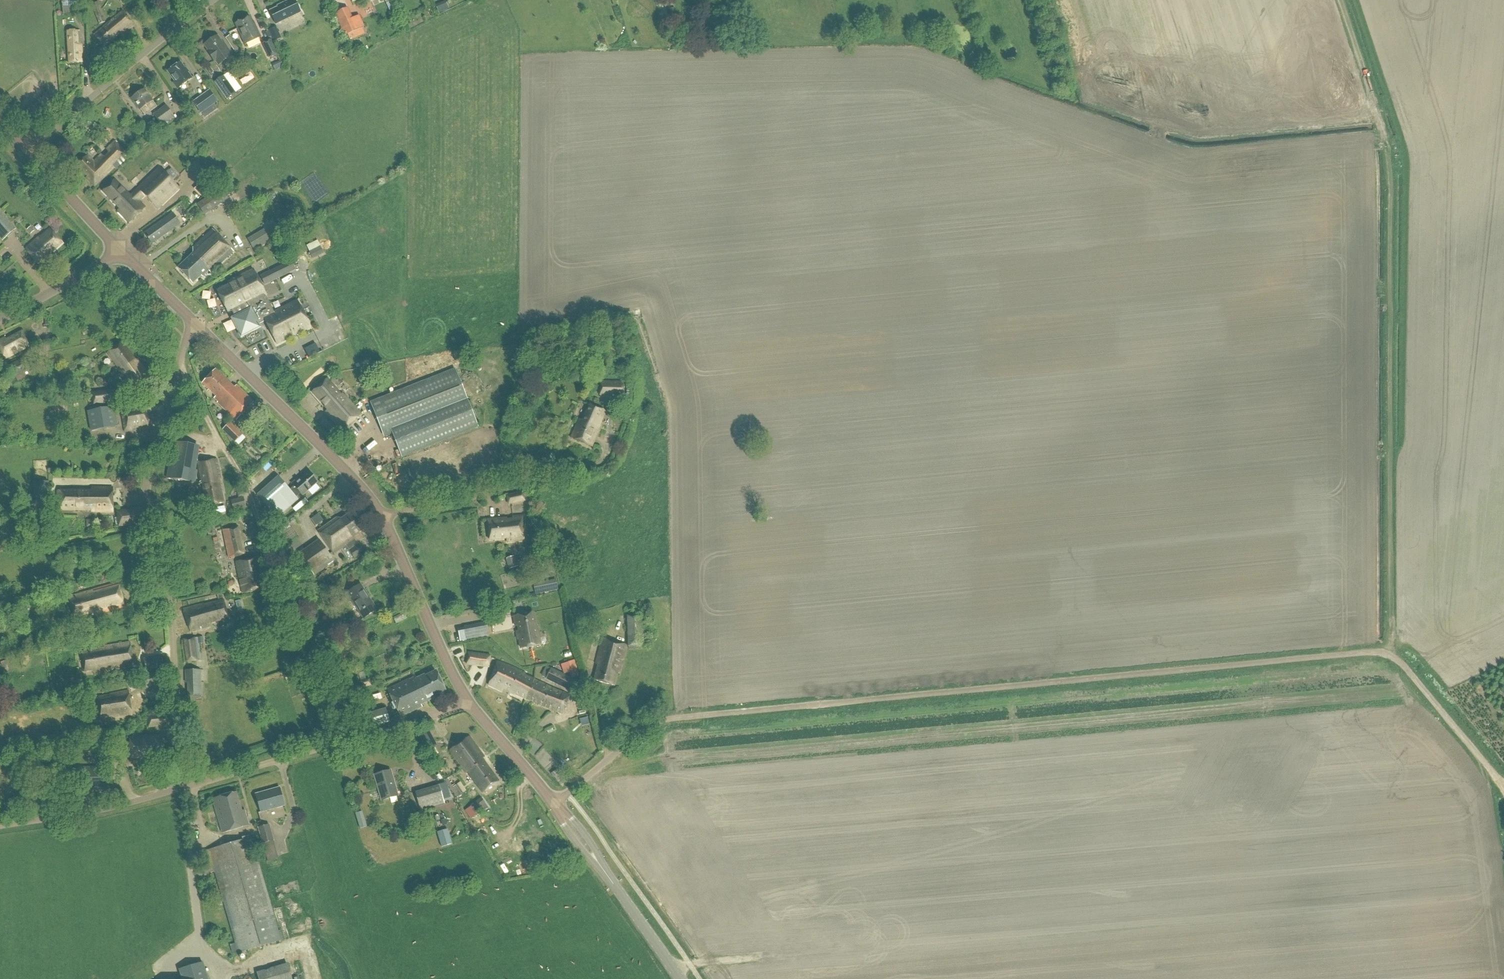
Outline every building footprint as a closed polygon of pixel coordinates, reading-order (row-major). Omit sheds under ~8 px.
[(78,0),(62,0),(63,8),(78,8),(78,0)] [(294,0),(291,0),(278,6),(278,8),(270,12),(276,24),(300,12),(294,0)] [(671,12),(668,0),(658,0),(661,14),(671,12)] [(105,23),(98,3),(92,5),(99,25),(105,23)] [(358,30),(348,8),(335,14),(345,36),(358,30)] [(131,22),(122,10),(111,20),(94,35),(104,47),(119,34),(121,36),(132,26),(131,22)] [(255,30),(249,17),(235,23),(245,44),(260,37),(256,29),(255,30)] [(276,28),(269,31),(274,42),(281,39),(276,28)] [(80,45),(79,32),(68,32),(69,64),(82,63),(81,45),(80,45)] [(225,47),(217,36),(204,45),(208,51),(207,51),(214,62),(215,62),(218,65),(232,55),(226,46),(225,47)] [(240,51),(230,36),(226,38),(236,53),(240,51)] [(278,54),(272,40),(262,44),(268,58),(278,54)] [(192,78),(180,62),(167,71),(175,82),(173,83),(177,89),(192,78)] [(241,89),(230,72),(215,83),(226,99),(241,89)] [(157,107),(144,89),(131,99),(139,111),(140,110),(145,116),(157,107)] [(218,102),(210,90),(192,103),(201,114),(218,102)] [(174,117),(166,106),(153,115),(161,127),(174,117)] [(129,157),(114,142),(106,150),(109,153),(105,158),(101,154),(94,162),(87,156),(77,166),(87,177),(86,178),(95,186),(114,168),(116,169),(129,157)] [(165,174),(159,168),(130,197),(117,183),(114,181),(103,192),(120,209),(118,211),(129,223),(144,208),(137,200),(143,194),(157,209),(179,188),(177,187),(172,182),(178,177),(171,169),(165,174)] [(228,199),(221,189),(197,206),(204,216),(228,199)] [(192,206),(185,199),(176,209),(183,215),(192,206)] [(0,211),(0,239),(2,241),(16,229),(0,211)] [(180,224),(173,213),(144,234),(152,244),(180,224)] [(135,232),(145,222),(142,218),(131,228),(135,232)] [(277,225),(250,238),(256,250),(283,236),(277,225)] [(62,244),(50,229),(40,237),(25,250),(40,267),(51,257),(49,254),(62,244)] [(234,252),(212,229),(193,248),(193,254),(177,268),(193,284),(201,276),(202,278),(208,271),(211,274),(234,252)] [(238,252),(246,247),(242,241),(234,246),(238,252)] [(296,270),(291,260),(260,276),(265,286),(296,270)] [(232,319),(241,336),(258,327),(257,325),(265,321),(276,344),(310,327),(297,300),(274,312),(268,301),(265,296),(266,295),(253,269),(237,278),(238,280),(217,291),(227,311),(230,309),(235,318),(232,319)] [(204,295),(210,310),(219,307),(212,291),(204,295)] [(22,332),(6,340),(5,338),(0,341),(0,348),(6,359),(25,348),(29,345),(22,332)] [(136,361),(121,343),(107,354),(118,368),(116,369),(134,391),(151,377),(137,360),(136,361)] [(262,353),(268,350),(264,343),(259,347),(262,353)] [(18,382),(35,373),(26,356),(9,366),(18,382)] [(478,428),(455,369),(370,402),(384,438),(393,434),(402,458),(478,428)] [(234,388),(215,370),(202,384),(215,397),(214,398),(218,402),(217,403),(236,421),(254,403),(236,386),(234,388)] [(343,383),(336,376),(332,380),(338,387),(343,383)] [(342,397),(327,379),(312,392),(328,410),(326,412),(342,431),(361,415),(344,396),(342,397)] [(624,382),(600,382),(599,397),(624,398),(624,382)] [(124,401),(122,389),(92,393),(94,405),(124,401)] [(152,407),(151,403),(121,408),(125,432),(131,431),(131,428),(148,425),(145,409),(152,407)] [(604,411),(589,406),(582,422),(579,420),(571,439),(591,447),(604,411)] [(118,427),(115,407),(83,413),(87,433),(118,427)] [(243,435),(230,422),(222,430),(235,443),(243,435)] [(198,447),(173,442),(166,479),(194,483),(196,471),(194,470),(198,447)] [(220,480),(216,459),(195,463),(199,482),(202,482),(207,506),(224,503),(219,480),(220,480)] [(318,482),(308,472),(299,480),(297,478),(291,484),(302,496),(318,482)] [(299,500),(278,477),(257,495),(267,507),(261,513),(271,524),(299,500)] [(50,508),(50,482),(33,482),(34,495),(27,495),(27,509),(50,508)] [(113,488),(92,488),(92,491),(58,491),(58,510),(82,511),(82,512),(112,512),(113,488)] [(525,501),(523,492),(506,495),(508,505),(525,501)] [(245,507),(242,498),(233,501),(236,510),(245,507)] [(307,501),(304,498),(290,510),(294,513),(307,501)] [(145,525),(143,507),(116,511),(119,528),(145,525)] [(365,529),(352,511),(341,519),(337,518),(318,532),(334,554),(346,546),(355,559),(365,553),(354,537),(359,534),(358,533),(365,529)] [(525,541),(523,516),(512,517),(512,520),(506,520),(506,519),(487,520),(489,540),(506,539),(507,542),(525,541)] [(244,555),(238,527),(223,530),(229,558),(244,555)] [(335,562),(320,539),(299,553),(304,560),(296,565),(302,573),(309,569),(314,576),(335,562)] [(520,555),(514,557),(506,559),(509,570),(517,567),(523,565),(520,555)] [(264,573),(261,557),(236,562),(242,594),(265,589),(261,574),(264,573)] [(125,607),(118,583),(92,591),(68,598),(74,618),(96,611),(98,615),(125,607)] [(377,610),(360,585),(345,595),(349,601),(351,600),(363,619),(377,610)] [(332,606),(339,603),(336,595),(329,598),(332,606)] [(228,618),(223,600),(204,605),(204,604),(183,610),(191,632),(210,627),(209,624),(228,618)] [(536,627),(533,613),(513,617),(515,627),(518,627),(519,632),(516,632),(518,640),(519,640),(521,649),(540,646),(537,627),(536,627)] [(646,646),(645,616),(627,616),(628,647),(646,646)] [(488,635),(486,624),(476,625),(478,637),(488,635)] [(204,643),(203,637),(184,639),(187,662),(200,661),(198,644),(204,643)] [(626,645),(603,639),(596,664),(598,665),(594,680),(614,685),(617,673),(619,673),(626,645)] [(134,667),(130,643),(104,647),(104,648),(81,652),(85,672),(108,668),(108,671),(134,667)] [(491,656),(468,653),(466,665),(489,668),(491,656)] [(164,669),(162,656),(145,660),(147,672),(164,669)] [(570,673),(579,670),(577,661),(567,664),(570,673)] [(530,692),(533,680),(524,676),(525,674),(498,662),(488,685),(509,694),(510,693),(527,700),(530,692)] [(586,686),(551,668),(546,679),(580,697),(586,686)] [(201,696),(201,670),(185,670),(185,683),(188,683),(188,696),(201,696)] [(445,691),(435,671),(425,676),(424,675),(416,679),(415,676),(387,690),(400,718),(422,707),(421,705),(436,698),(435,696),(445,691)] [(372,686),(369,679),(361,682),(363,689),(372,686)] [(570,696),(533,680),(530,692),(527,700),(561,715),(570,696)] [(131,715),(128,691),(112,693),(112,696),(97,698),(99,718),(113,716),(113,717),(131,715)] [(396,720),(392,708),(362,717),(365,728),(396,720)] [(170,727),(170,715),(148,716),(148,728),(170,727)] [(437,745),(429,731),(419,736),(426,751),(437,745)] [(163,759),(162,736),(146,737),(146,736),(130,737),(131,759),(147,758),(147,760),(163,759)] [(449,751),(464,771),(474,764),(471,761),(477,756),(477,757),(481,754),(469,737),(449,751)] [(484,757),(481,754),(477,757),(477,756),(471,761),(474,764),(464,771),(466,773),(467,772),(482,793),(498,782),(482,759),(484,757)] [(398,796),(391,771),(375,776),(382,801),(398,796)] [(280,788),(256,794),(261,813),(285,806),(280,788)] [(445,804),(440,788),(417,795),(421,811),(445,804)] [(242,811),(236,792),(212,799),(222,833),(249,825),(244,810),(242,811)] [(488,808),(482,798),(471,805),(477,815),(488,808)] [(276,848),(270,825),(258,828),(264,851),(276,848)] [(448,830),(437,833),(441,848),(452,845),(448,830)] [(281,940),(250,836),(244,838),(244,841),(212,851),(241,952),(281,940)] [(202,963),(178,970),(180,978),(207,978),(202,963)] [(288,964),(257,973),(259,978),(292,978),(288,964)]
